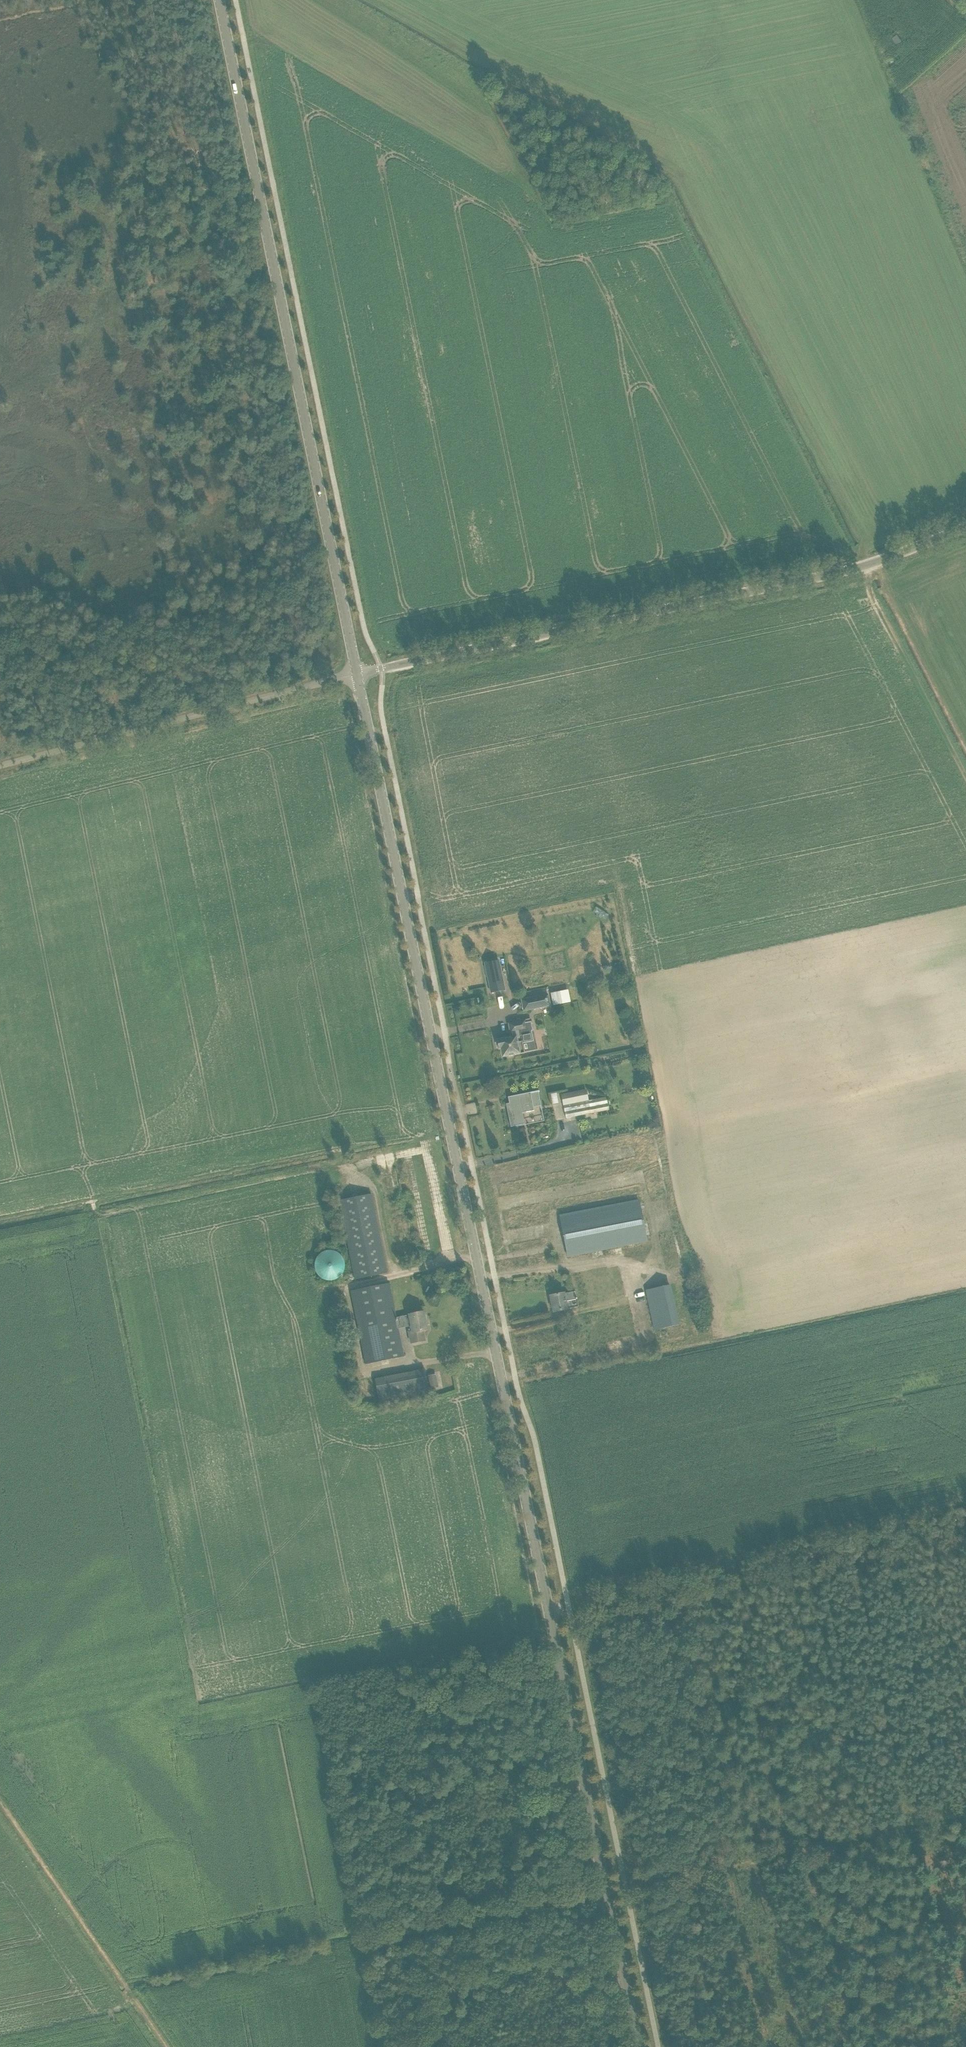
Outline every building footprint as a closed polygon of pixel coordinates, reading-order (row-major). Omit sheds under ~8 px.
[(504,990),(498,960),(485,963),(491,993),(504,990)] [(530,998),(532,1009),(550,1005),(548,994),(530,998)] [(533,1041),(531,1031),(533,1031),(531,1021),(525,1022),(525,1020),(508,1024),(510,1033),(511,1032),(512,1037),(497,1040),(498,1049),(501,1048),(502,1056),(508,1055),(509,1056),(524,1053),(522,1043),(533,1041)] [(515,1126),(515,1127),(520,1126),(519,1125),(524,1124),(522,1113),(534,1110),(533,1107),(540,1106),(538,1092),(539,1091),(539,1090),(508,1097),(510,1108),(507,1109),(510,1127),(515,1126)] [(608,1110),(606,1097),(587,1101),(585,1090),(561,1094),(563,1106),(565,1118),(608,1110)] [(339,1200),(354,1279),(387,1273),(371,1194),(339,1200)] [(559,1215),(567,1257),(646,1241),(638,1200),(559,1215)] [(319,1255),(317,1257),(315,1259),(314,1262),(314,1265),(314,1268),(315,1270),(316,1274),(318,1276),(320,1278),(323,1280),(326,1280),(328,1280),(332,1280),(334,1280),(337,1278),(340,1276),(342,1274),(343,1271),(344,1268),(344,1264),(343,1261),(342,1258),(340,1255),(338,1253),(334,1251),(331,1250),(327,1250),(325,1251),(323,1252),(321,1253),(319,1255)] [(567,1309),(565,1301),(576,1299),(585,1346),(621,1338),(607,1268),(581,1273),(571,1275),(574,1291),(564,1293),(563,1293),(550,1296),(553,1312),(567,1309)] [(408,1315),(403,1316),(402,1315),(400,1316),(400,1317),(396,1318),(389,1284),(379,1286),(350,1292),(365,1364),(394,1358),(403,1356),(397,1326),(410,1324),(411,1332),(409,1332),(411,1343),(424,1340),(422,1330),(427,1329),(423,1312),(408,1315)] [(679,1325),(670,1285),(645,1290),(656,1341),(681,1336),(679,1325)] [(424,1369),(374,1379),(379,1404),(429,1395),(424,1369)] [(435,1374),(427,1376),(430,1388),(437,1387),(435,1374)]
